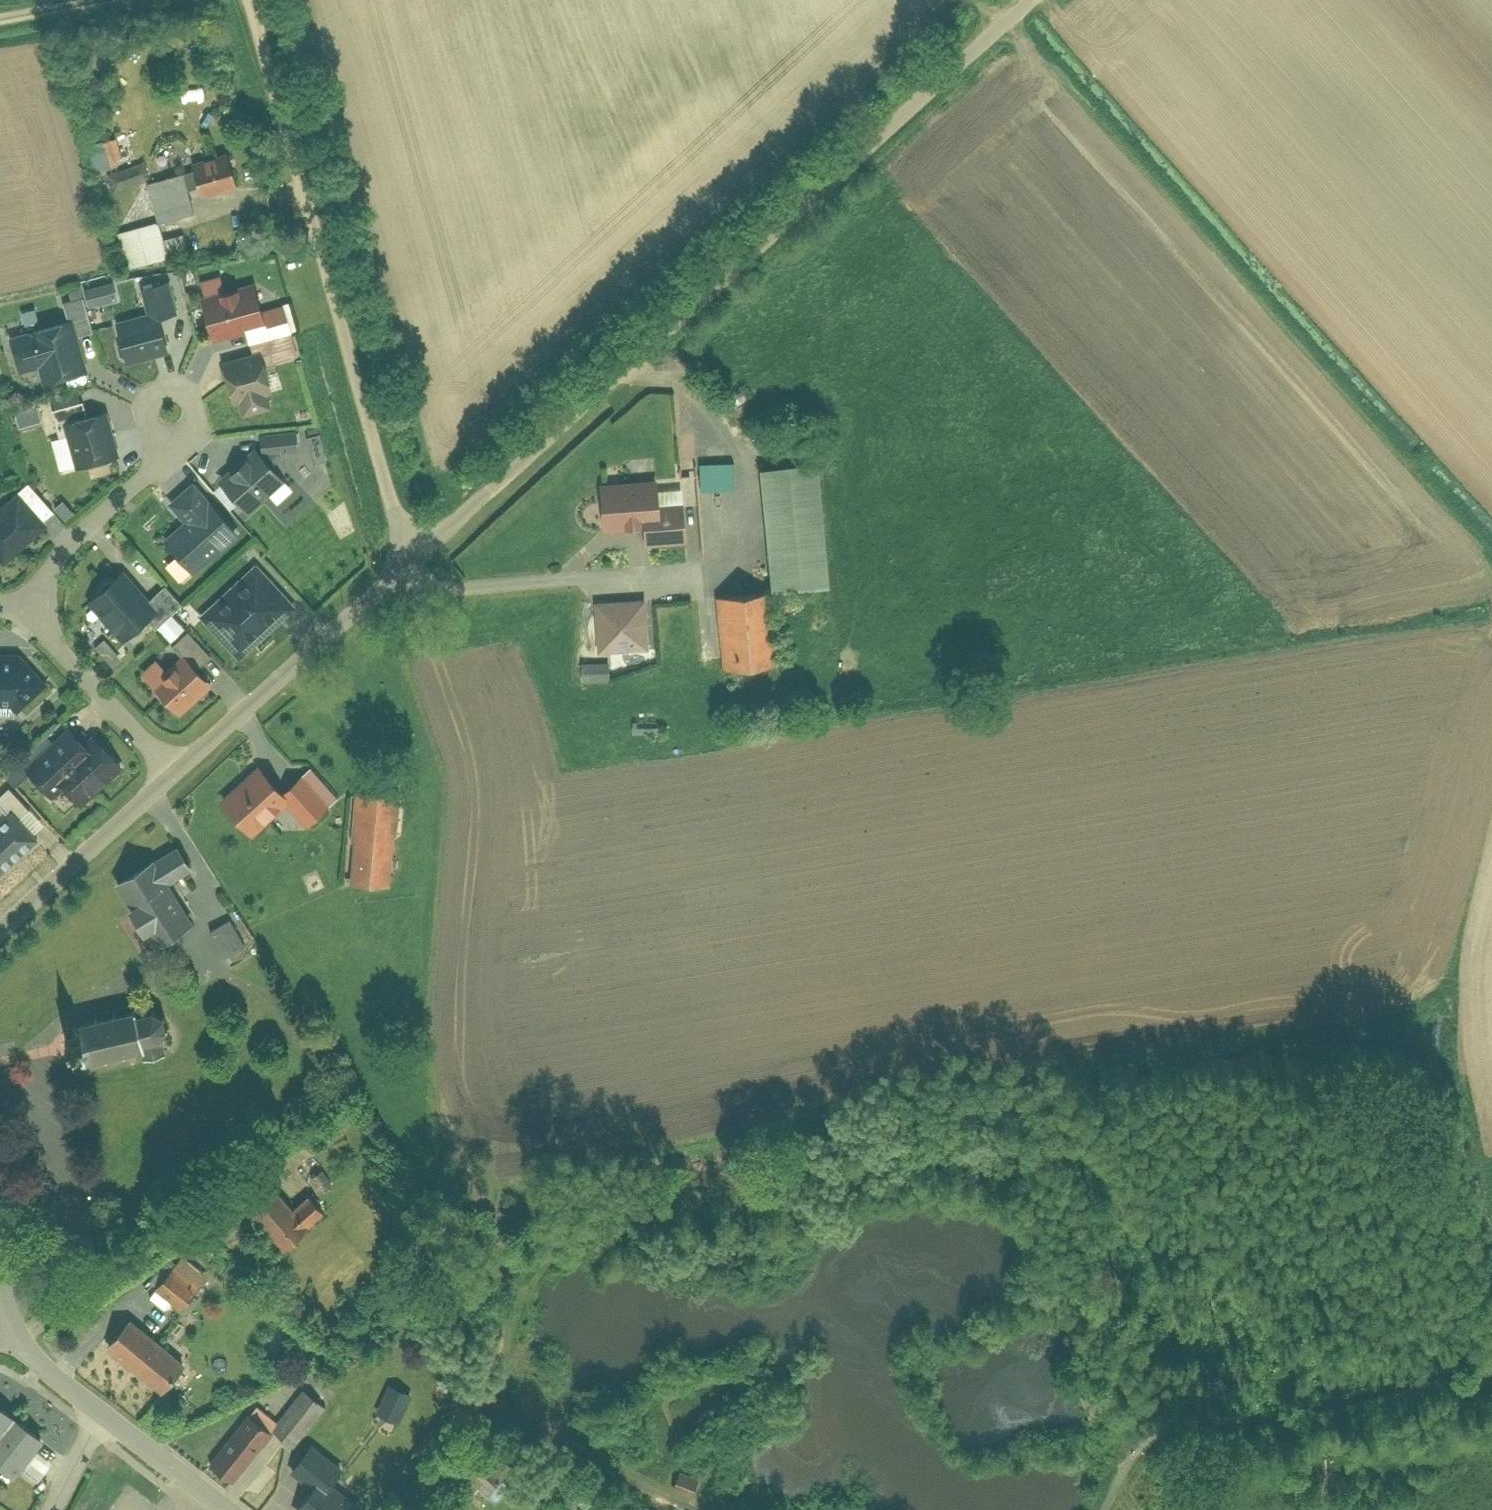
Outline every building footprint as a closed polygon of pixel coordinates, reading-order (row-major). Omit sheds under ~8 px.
[(93,148),(99,166),(127,158),(122,140),(93,148)] [(232,181),(224,150),(174,165),(177,176),(144,185),(153,216),(195,205),(192,193),(232,181)] [(168,214),(125,223),(134,265),(176,256),(168,214)] [(254,276),(203,290),(214,330),(243,322),(249,344),(272,338),(277,355),(298,349),(284,298),(262,304),(254,276)] [(41,361),(46,378),(86,367),(77,333),(92,329),(82,294),(62,300),(66,314),(37,323),(39,329),(15,336),(23,366),(41,361)] [(119,321),(128,363),(172,354),(169,339),(178,337),(171,303),(154,307),(156,314),(119,321)] [(262,349),(225,360),(235,394),(242,392),(247,409),(272,402),(267,387),(272,385),(262,349)] [(54,426),(61,423),(74,466),(120,452),(105,401),(87,406),(84,398),(48,409),(54,426)] [(262,433),(264,449),(302,444),(300,428),(262,433)] [(225,482),(249,507),(282,475),(258,450),(225,482)] [(814,455),(761,462),(778,590),(831,583),(814,455)] [(169,538),(192,566),(237,527),(194,477),(167,499),(187,522),(169,538)] [(637,522),(639,539),(682,534),(677,484),(654,487),(653,477),(602,483),(607,525),(637,522)] [(46,520),(57,510),(33,484),(0,515),(0,556),(5,562),(48,522),(46,520)] [(122,565),(87,598),(123,636),(154,607),(164,617),(183,598),(167,581),(151,595),(122,565)] [(205,619),(240,654),(291,604),(256,569),(205,619)] [(773,592),(713,595),(716,663),(776,660),(773,592)] [(645,597),(596,599),(598,647),(647,645),(645,597)] [(152,681),(177,709),(212,679),(201,667),(212,658),(189,631),(172,645),(182,656),(152,681)] [(5,696),(15,707),(46,677),(18,647),(17,648),(0,651),(0,700),(5,696)] [(74,723),(27,768),(50,792),(67,776),(84,794),(121,757),(98,733),(90,740),(74,723)] [(264,763),(219,798),(242,827),(285,793),(305,818),(326,802),(301,770),(281,785),(264,763)] [(37,829),(21,812),(28,805),(9,784),(0,793),(0,804),(6,810),(0,815),(0,863),(37,829)] [(393,789),(346,786),(340,877),(387,880),(393,789)] [(166,842),(108,880),(154,949),(187,927),(163,891),(188,874),(166,842)] [(230,921),(212,931),(227,957),(245,947),(230,921)] [(178,1018),(77,1016),(76,1065),(177,1066),(178,1018)] [(257,1181),(236,1202),(278,1243),(315,1206),(297,1189),(281,1205),(257,1181)] [(173,1268),(159,1289),(184,1307),(199,1286),(173,1268)] [(129,1313),(106,1340),(161,1386),(184,1359),(129,1313)] [(378,1410),(397,1420),(412,1393),(393,1382),(378,1410)] [(317,1409),(301,1395),(272,1429),(288,1443),(317,1409)] [(0,1407),(0,1469),(15,1480),(45,1439),(0,1407)] [(265,1433),(246,1417),(208,1464),(227,1480),(265,1433)] [(297,1498),(313,1509),(342,1509),(351,1497),(323,1476),(335,1459),(307,1439),(292,1459),(314,1475),(297,1498)] [(484,1445),(467,1464),(493,1486),(509,1468),(484,1445)]
